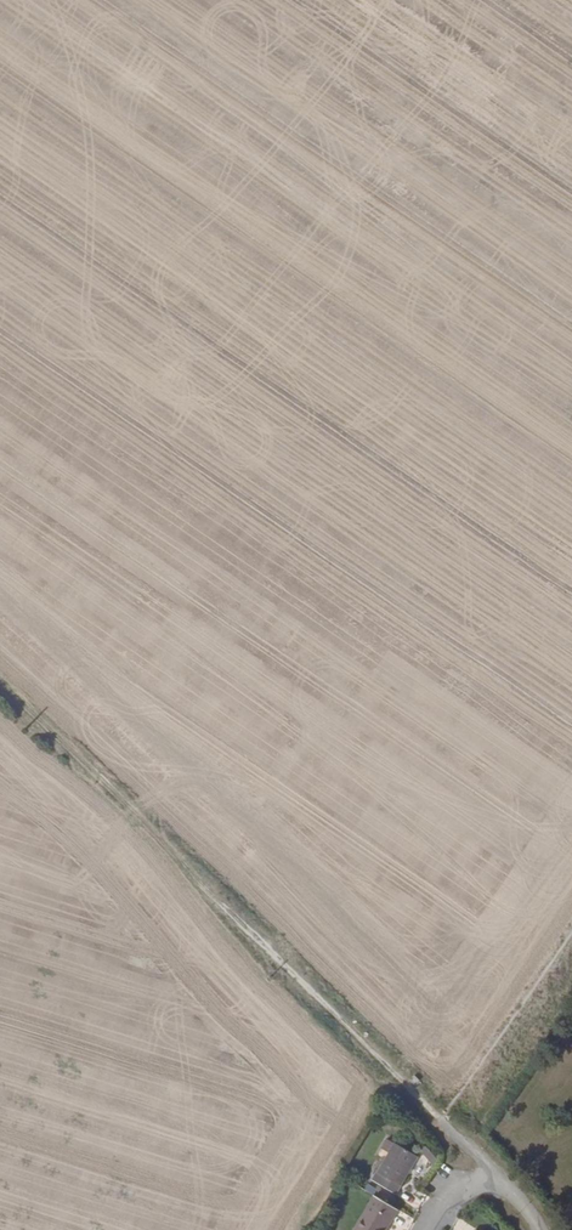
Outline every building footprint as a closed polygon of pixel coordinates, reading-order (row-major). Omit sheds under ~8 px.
[(381,1149),(388,1154),(394,1144),(387,1140),(381,1149)] [(394,1144),(388,1154),(372,1181),(395,1195),(417,1158),(394,1144)] [(374,1196),(354,1229),(386,1229),(398,1211),(374,1196)]
